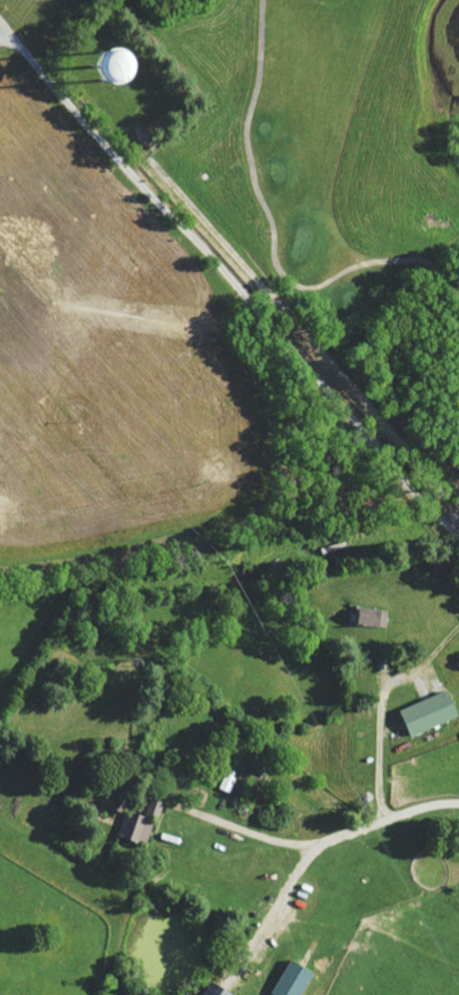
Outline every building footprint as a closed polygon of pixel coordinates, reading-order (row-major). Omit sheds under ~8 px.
[(363,627),(392,627),(393,610),(364,610),(363,627)] [(458,719),(458,703),(454,690),(405,711),(416,737),(458,719)] [(123,837),(153,846),(166,802),(155,799),(150,817),(130,811),(123,837)] [(319,974),(296,961),(277,994),(307,994),(319,974)] [(218,981),(210,994),(241,994),(218,981)]
